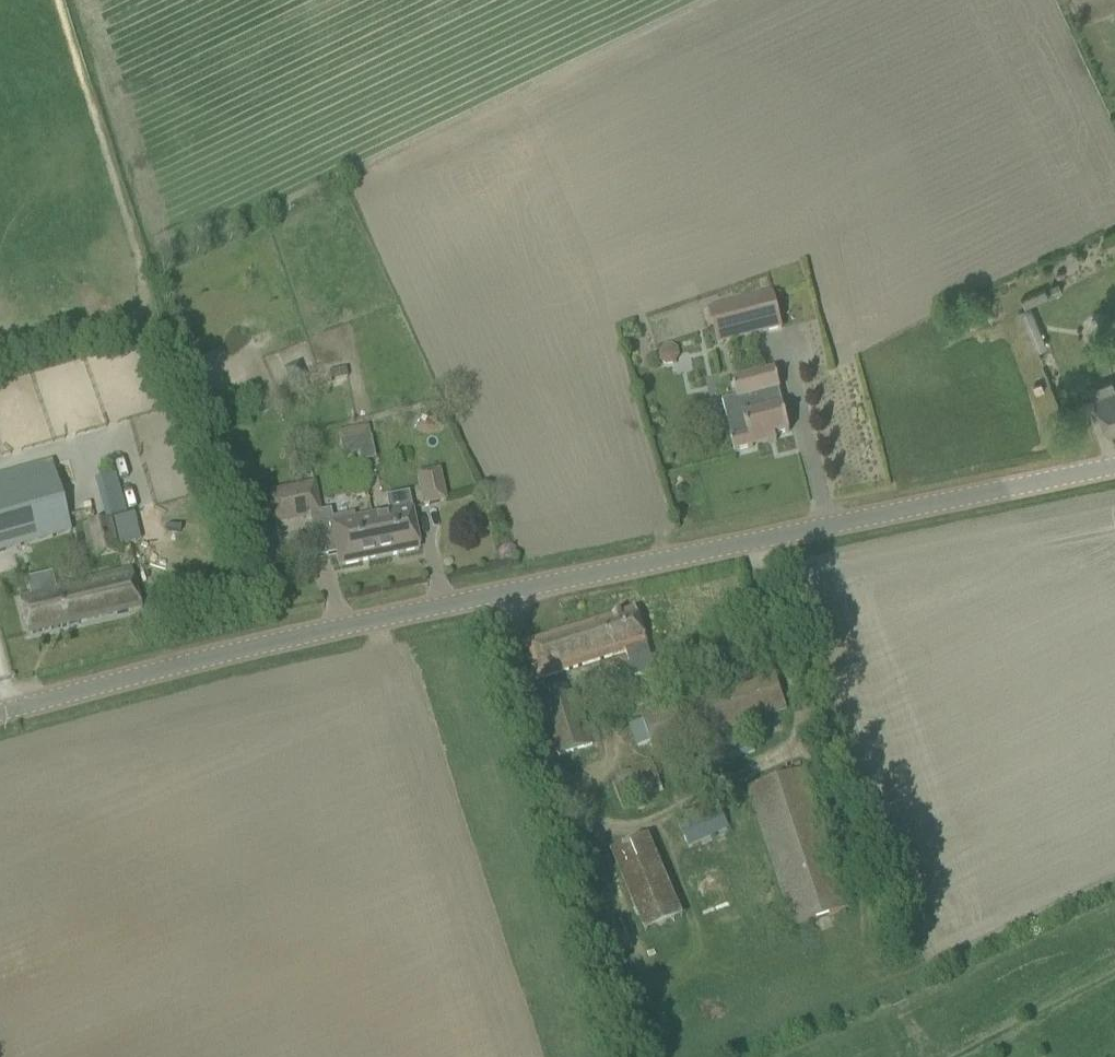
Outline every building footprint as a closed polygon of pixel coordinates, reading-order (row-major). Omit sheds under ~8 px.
[(1059,282),(1051,286),(1054,295),(1063,291),(1059,282)] [(772,294),(710,311),(719,345),(781,329),(772,294)] [(1034,352),(1047,346),(1031,309),(1017,315),(1034,352)] [(672,345),(667,346),(660,355),(661,360),(665,363),(670,362),(677,353),(676,348),(672,345)] [(345,370),(329,374),(331,384),(347,381),(345,370)] [(789,432),(774,371),(732,381),(741,420),(726,424),(733,451),(751,447),(750,442),(789,432)] [(1091,388),(1109,434),(1114,431),(1114,387),(1113,380),(1091,388)] [(342,458),(372,452),(367,427),(339,432),(341,444),(339,445),(342,458)] [(372,452),(342,458),(343,462),(358,459),(359,468),(375,465),(372,452)] [(0,480),(0,553),(71,533),(61,500),(51,465),(14,476),(7,478),(0,480)] [(232,491),(245,485),(239,470),(226,475),(232,491)] [(444,501),(438,471),(417,475),(423,505),(444,501)] [(268,496),(273,525),(311,518),(318,517),(318,515),(312,487),(268,496)] [(318,517),(311,518),(318,559),(337,555),(339,566),(377,558),(414,550),(419,549),(410,509),(407,494),(386,498),(389,513),(355,520),(354,516),(331,521),(329,512),(318,515),(318,517)] [(118,552),(110,520),(82,527),(90,559),(118,552)] [(19,600),(22,615),(27,636),(141,610),(132,570),(55,588),(56,591),(19,600)] [(656,673),(643,630),(636,609),(524,645),(536,683),(626,654),(634,679),(656,673)] [(642,713),(645,722),(631,726),(638,748),(652,743),(655,751),(786,708),(773,670),(642,713)] [(663,697),(657,679),(634,687),(640,705),(663,697)] [(560,757),(593,745),(576,695),(543,706),(560,757)] [(806,769),(747,788),(793,928),(852,908),(806,769)] [(729,828),(716,802),(677,821),(689,847),(729,828)] [(683,918),(649,836),(610,852),(645,934),(683,918)]
